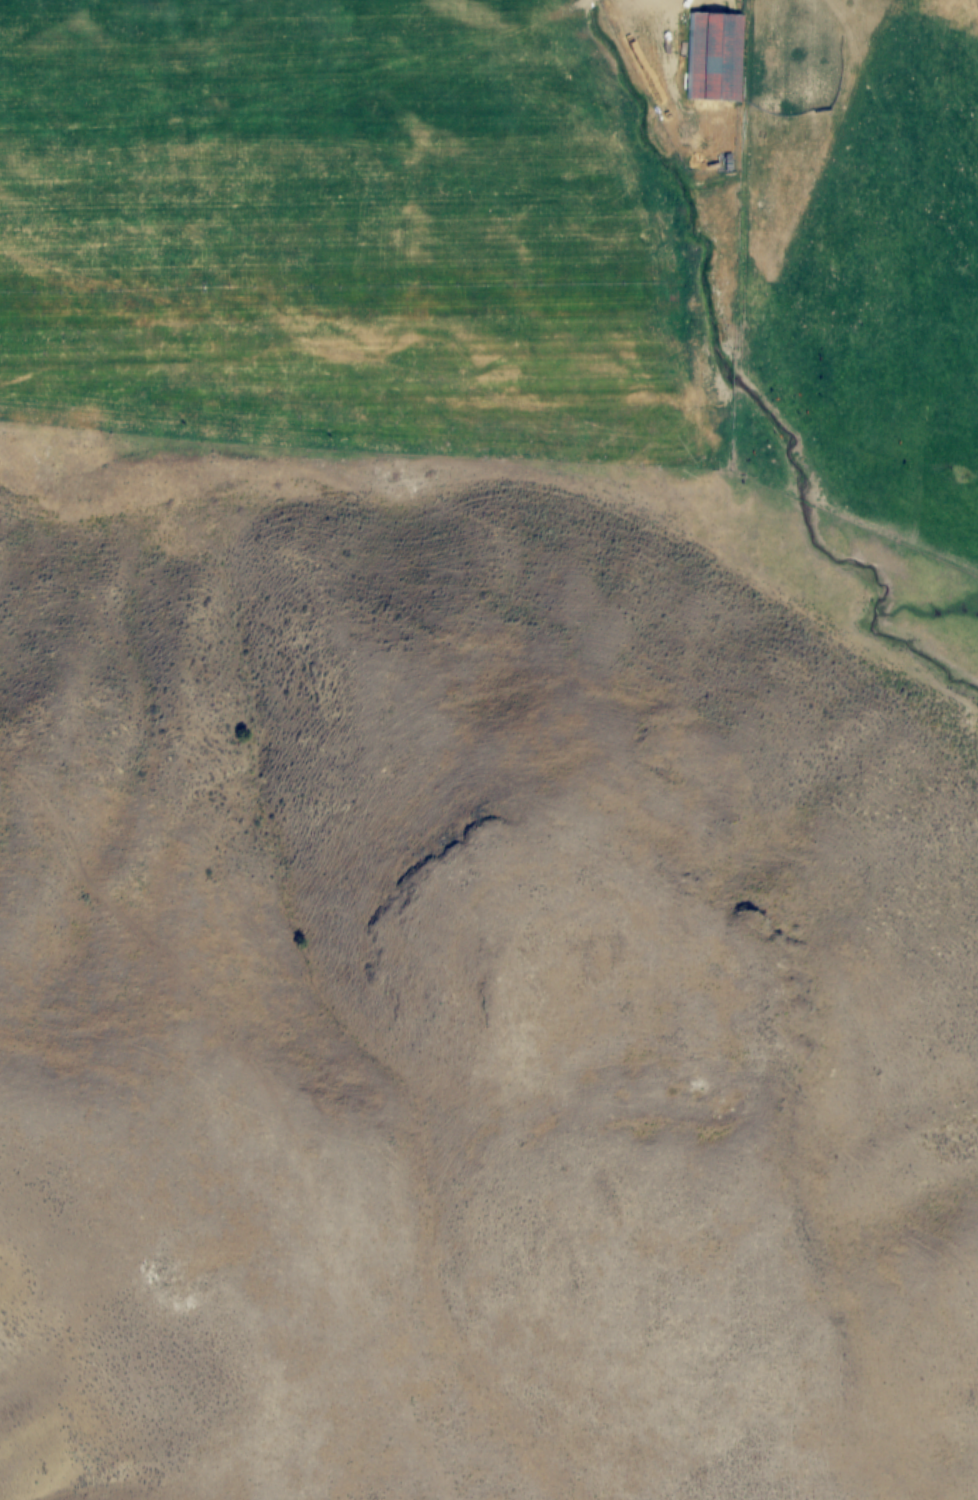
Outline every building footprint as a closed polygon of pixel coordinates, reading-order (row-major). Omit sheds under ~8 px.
[(739,15),(687,13),(685,101),(737,102),(739,15)]
